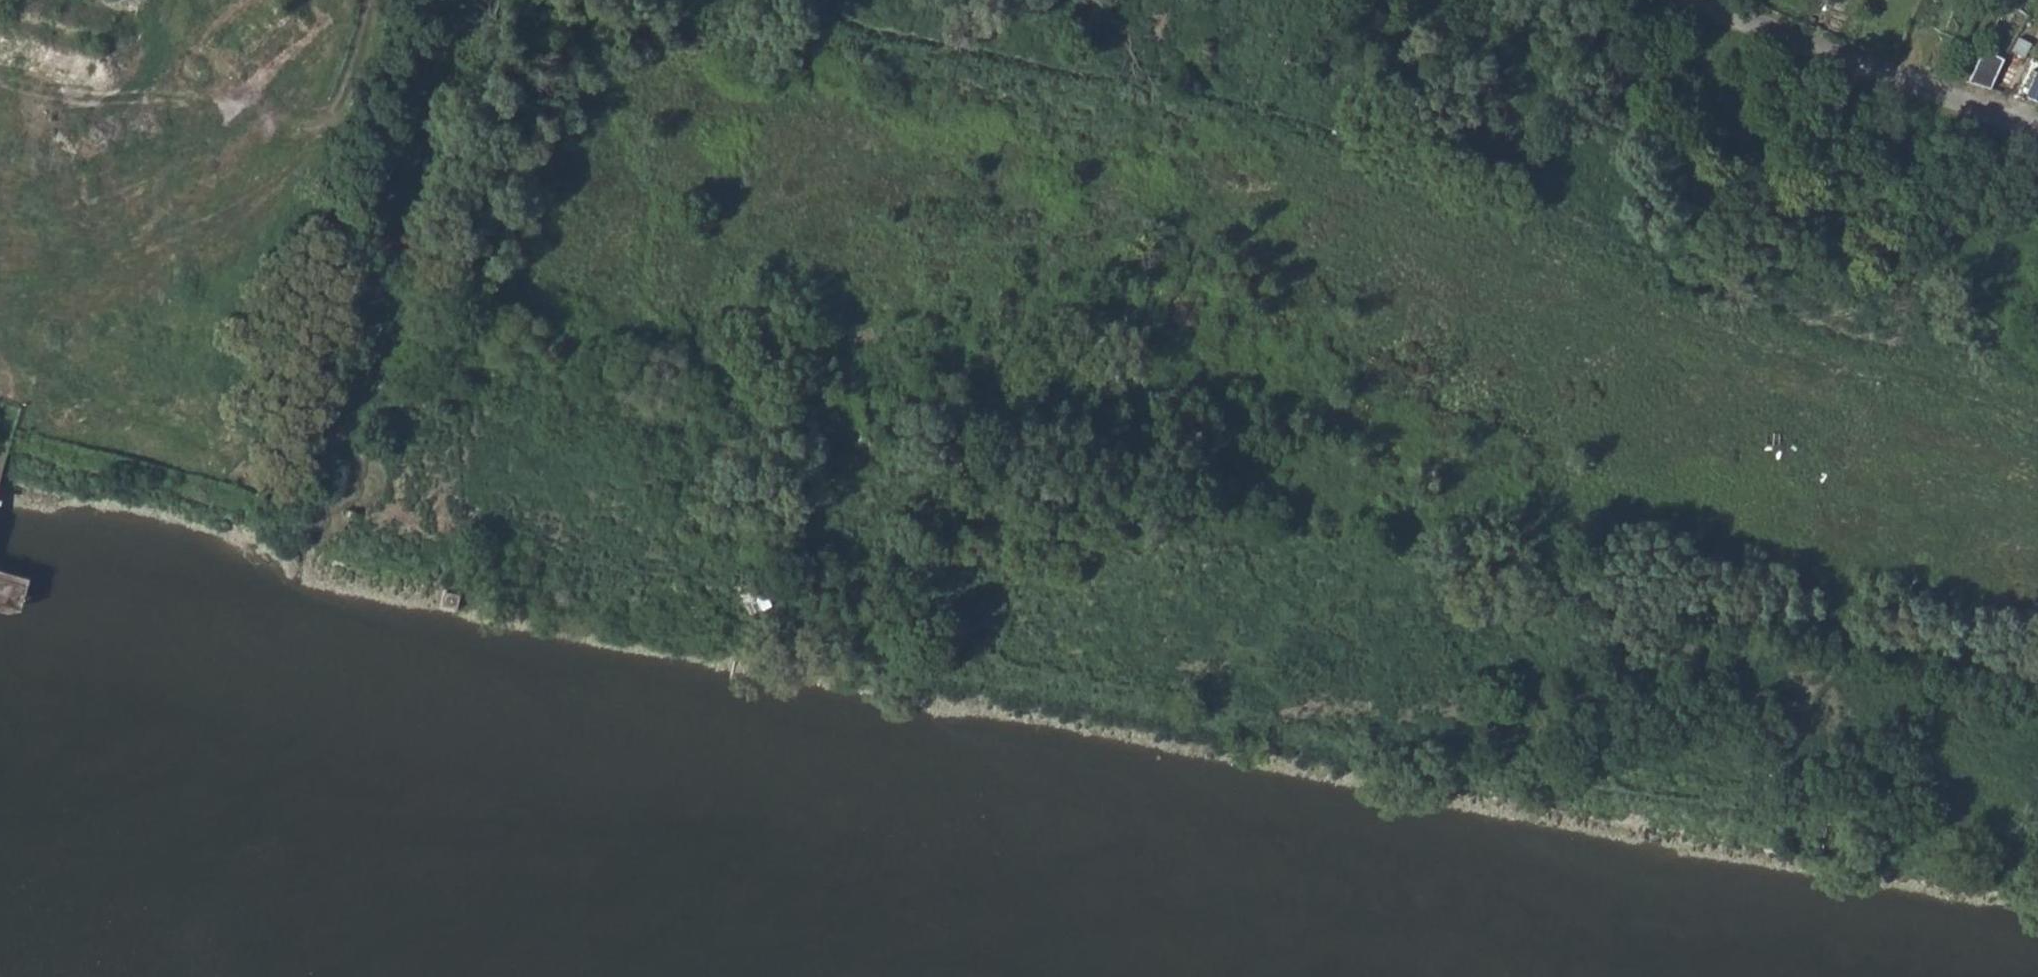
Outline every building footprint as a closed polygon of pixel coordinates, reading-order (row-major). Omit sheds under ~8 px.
[(2005,56),(1983,46),(1970,84),(1989,90),(2005,56)] [(2037,102),(2037,71),(2026,96),(2037,102)]
